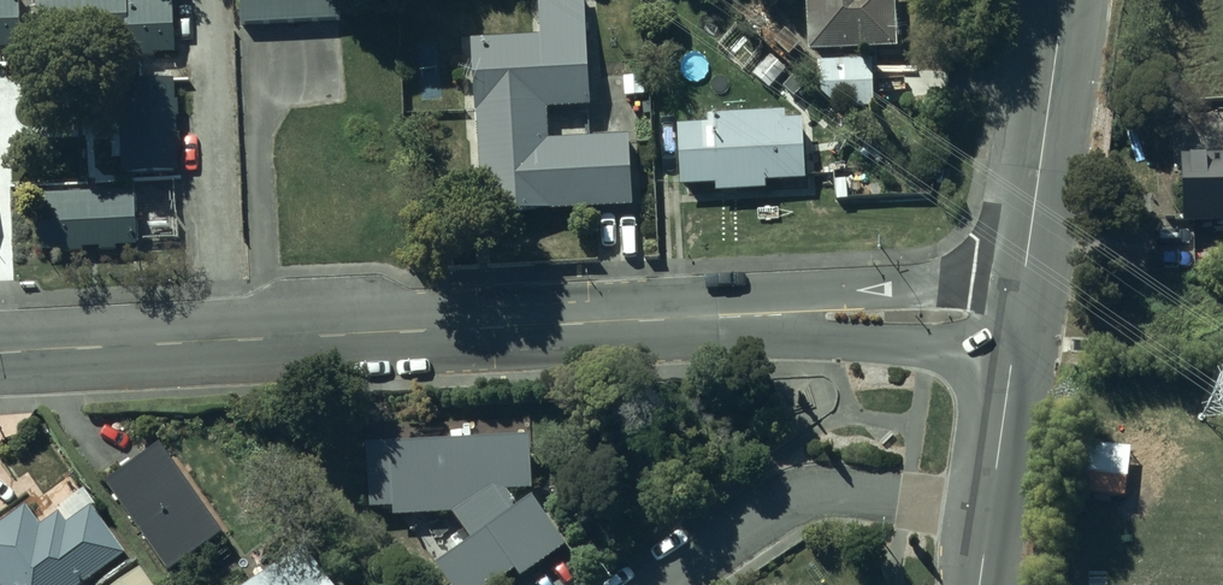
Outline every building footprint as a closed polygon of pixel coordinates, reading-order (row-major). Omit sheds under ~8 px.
[(0,53),(0,45),(20,45),(20,0),(0,0),(0,53)] [(40,47),(129,44),(130,57),(157,56),(157,51),(175,51),(173,0),(38,0),(40,47)] [(243,22),(341,19),(340,0),(243,0),(243,22)] [(474,36),(479,208),(633,203),(630,135),(551,137),(550,106),(590,104),(586,0),(540,0),(541,34),(474,36)] [(812,47),(899,46),(899,0),(811,0),(812,47)] [(873,58),(823,58),(823,104),(877,104),(876,63),(873,63),(873,58)] [(177,79),(119,81),(122,170),(180,168),(177,79)] [(787,110),(718,112),(718,122),(682,123),(684,183),(718,182),(719,189),(768,188),(768,179),(806,178),(805,164),(813,164),(812,145),(806,145),(805,119),(787,120),(787,110)] [(1174,157),(1176,227),(1222,225),(1222,154),(1174,157)] [(135,190),(39,194),(41,249),(63,248),(63,252),(85,251),(84,246),(100,246),(100,250),(118,249),(118,245),(137,244),(135,190)] [(359,436),(359,492),(371,492),(372,507),(396,505),(397,515),(455,513),(473,538),(439,562),(454,584),(490,584),(516,566),(522,575),(570,542),(536,494),(519,503),(509,487),(545,485),(543,428),(359,436)] [(159,440),(103,480),(166,570),(223,530),(159,440)] [(0,524),(0,580),(3,584),(79,584),(127,551),(93,504),(67,523),(59,513),(44,524),(29,504),(0,524)] [(250,584),(338,584),(311,544),(250,584)] [(112,584),(154,584),(141,567),(120,583),(118,581),(112,584)]
